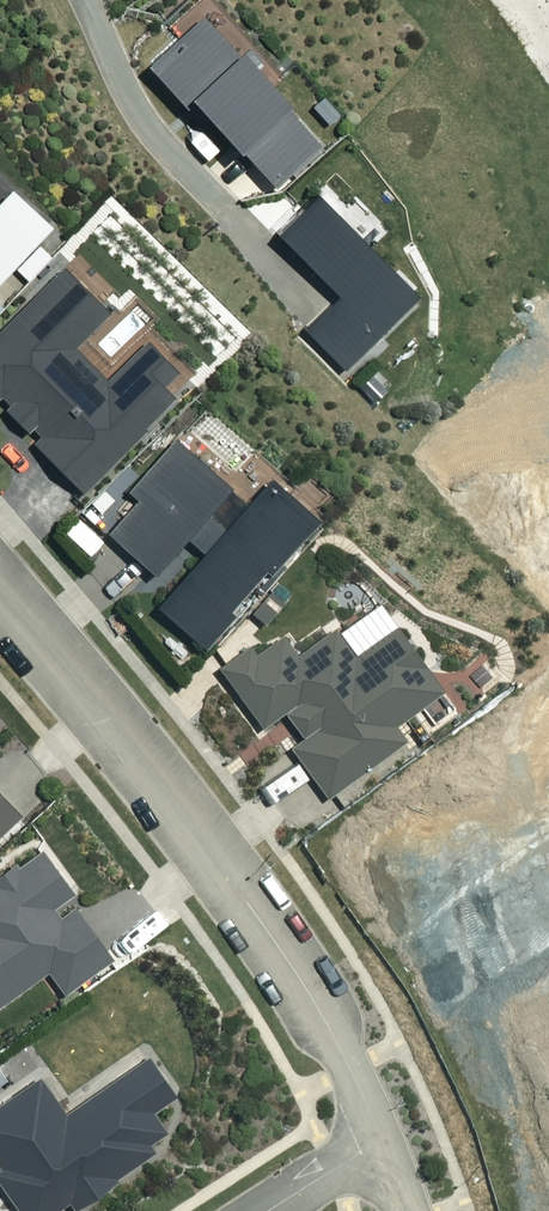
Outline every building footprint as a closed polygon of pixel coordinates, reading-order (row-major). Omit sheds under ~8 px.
[(323,150),(207,26),(154,75),(187,110),(194,104),(277,193),(323,150)] [(18,270),(31,284),(52,264),(39,250),(55,235),(18,196),(0,213),(0,287),(18,270)] [(419,304),(322,202),(283,239),(341,299),(306,332),(346,374),(419,304)] [(68,272),(0,332),(0,402),(79,491),(176,405),(164,391),(179,378),(155,350),(112,388),(77,349),(110,320),(68,272)] [(231,494),(178,444),(131,494),(138,501),(109,532),(154,575),(231,494)] [(318,527),(276,486),(159,607),(200,647),(318,527)] [(442,694),(398,630),(356,659),(338,633),(299,659),(285,637),(256,657),(251,649),(220,670),(259,728),(284,711),(302,738),(290,746),(323,795),(403,741),(394,727),(442,694)] [(14,808),(0,794),(0,822),(14,808)] [(36,845),(0,872),(0,994),(42,963),(58,984),(105,950),(61,891),(68,887),(36,845)] [(24,1210),(57,1210),(70,1202),(74,1209),(159,1150),(153,1143),(171,1131),(155,1109),(177,1094),(150,1056),(69,1112),(42,1073),(0,1102),(0,1158),(5,1166),(0,1170),(0,1177),(24,1210)]
